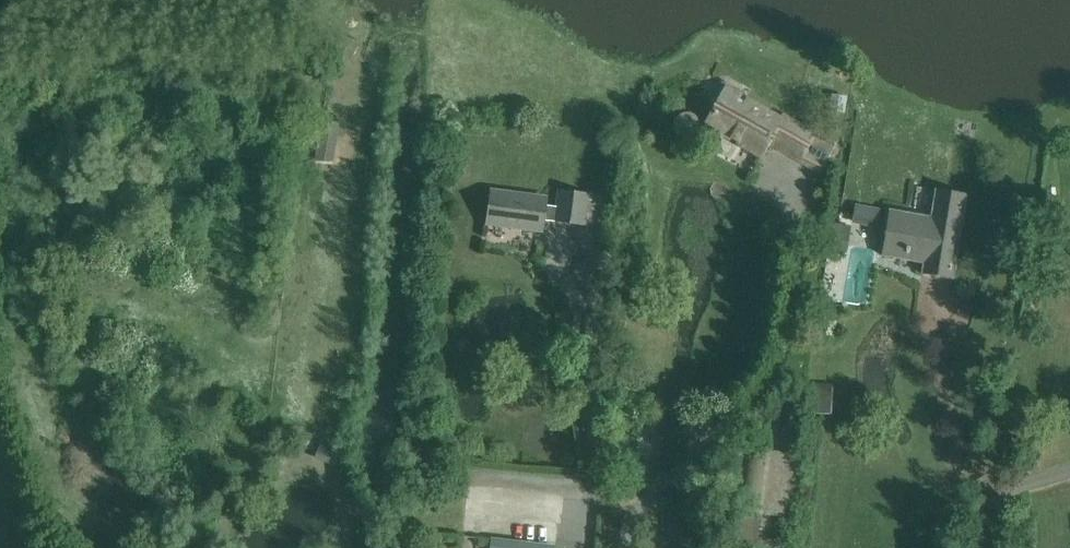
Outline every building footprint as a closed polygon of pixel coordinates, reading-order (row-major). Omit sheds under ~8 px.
[(716,104),(706,124),(761,155),(769,141),(797,157),(820,169),(834,144),(810,131),(781,114),(778,120),(743,100),(744,96),(743,91),(726,81),(722,83),(713,98),(714,103),(716,104)] [(833,93),(831,111),(844,113),(846,95),(833,93)] [(319,120),(314,158),(331,160),(335,122),(319,120)] [(951,277),(965,193),(935,187),(930,215),(888,208),(880,254),(923,261),(921,271),(951,277)] [(545,196),(491,188),(486,220),(541,228),(543,216),(605,226),(609,197),(560,190),(558,206),(544,204),(545,196)] [(836,224),(831,251),(845,253),(850,227),(836,224)] [(809,386),(807,414),(829,416),(831,387),(809,386)] [(320,445),(316,456),(330,462),(334,450),(320,445)] [(491,540),(490,547),(552,547),(553,545),(491,540)]
